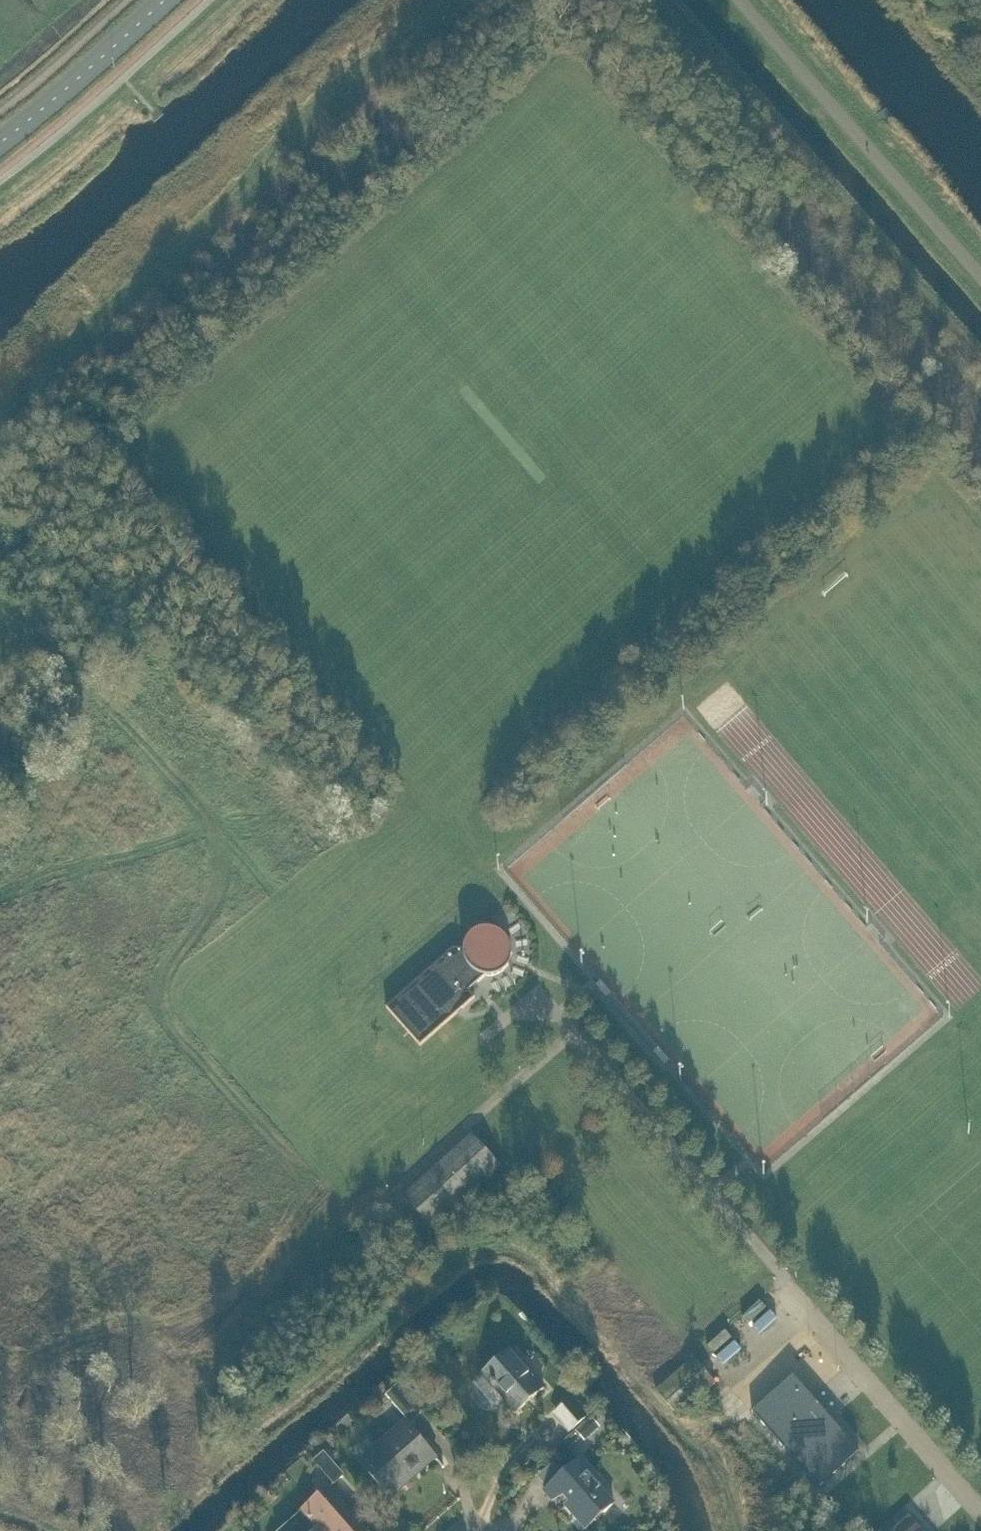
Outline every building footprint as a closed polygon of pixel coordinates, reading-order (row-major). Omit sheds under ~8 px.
[(510,942),(507,937),(491,919),(473,935),(471,937),(469,939),(467,942),(466,944),(465,947),(465,950),(454,949),(387,1008),(421,1047),(476,998),(469,991),(486,977),(487,977),(493,976),(499,974),(504,971),(509,966),(511,960),(513,954),(512,948),(510,942)] [(435,1225),(503,1163),(474,1131),(406,1193),(435,1225)] [(533,1184),(541,1177),(525,1158),(516,1166),(533,1184)] [(763,1296),(743,1309),(749,1317),(769,1304),(763,1296)] [(721,1344),(738,1329),(731,1321),(714,1335),(721,1344)] [(517,1414),(545,1388),(511,1350),(483,1375),(517,1414)] [(794,1376),(753,1412),(819,1488),(860,1452),(794,1376)] [(412,1425),(424,1414),(399,1386),(387,1396),(412,1425)] [(570,1433),(591,1415),(574,1397),(554,1415),(570,1433)] [(586,1442),(602,1428),(593,1418),(577,1432),(586,1442)] [(391,1498),(437,1459),(405,1423),(359,1462),(391,1498)] [(335,1486),(345,1477),(325,1453),(314,1462),(335,1486)] [(595,1484),(600,1479),(582,1460),(545,1492),(554,1502),(566,1497),(592,1526),(614,1506),(595,1484)] [(329,1489),(281,1530),(313,1530),(316,1528),(318,1530),(366,1530),(329,1489)] [(892,1530),(923,1530),(910,1515),(892,1530)]
